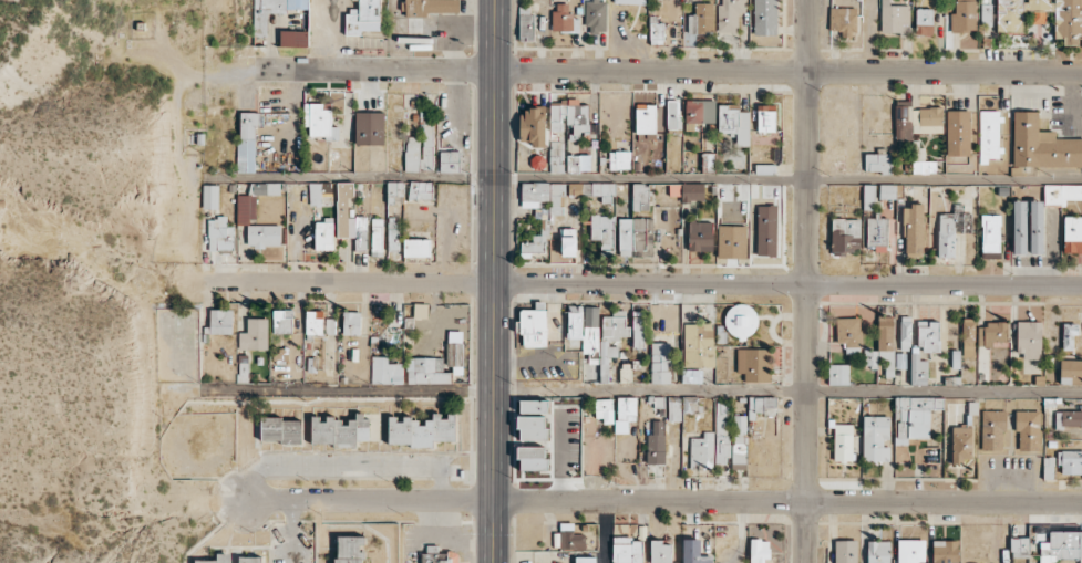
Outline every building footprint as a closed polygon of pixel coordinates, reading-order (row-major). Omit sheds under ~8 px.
[(253,34),(267,34),(267,12),(287,13),(287,9),(309,9),(309,0),(253,0),(253,34)] [(380,33),(381,0),(359,0),(359,8),(346,8),(346,32),(380,33)] [(459,0),(406,0),(406,28),(425,28),(425,12),(459,12),(459,0)] [(606,0),(594,0),(587,0),(586,32),(605,33),(606,0)] [(745,14),(745,0),(722,0),(722,3),(718,3),(717,33),(738,33),(738,14),(745,14)] [(778,35),(777,0),(753,0),(754,35),(778,35)] [(956,13),(950,13),(951,32),(976,31),(976,0),(956,0),(956,13)] [(997,32),(1022,32),(1022,13),(1033,13),(1032,21),(1044,22),(1044,10),(1054,10),(1054,38),(1063,39),(1063,45),(1079,45),(1079,37),(1081,38),(1081,0),(997,0),(997,32)] [(554,32),(579,31),(579,18),(570,18),(570,3),(553,3),(554,32)] [(714,3),(695,3),(695,14),(688,14),(688,33),(714,34),(714,3)] [(981,26),(991,26),(992,4),(982,4),(981,26)] [(909,5),(881,5),(881,34),(909,34),(909,5)] [(519,41),(533,40),(533,6),(519,6),(519,41)] [(856,8),(830,8),(829,30),(841,30),(841,36),(856,36),(856,8)] [(933,35),(933,8),(916,8),(915,35),(933,35)] [(649,22),(650,44),(664,43),(664,22),(649,22)] [(309,31),(280,30),(280,46),(308,46),(309,31)] [(550,105),(550,128),(573,128),(573,137),(581,137),(581,132),(588,132),(588,105),(579,105),(579,99),(560,99),(560,105),(550,105)] [(680,100),(666,100),(668,129),(682,128),(680,100)] [(715,100),(685,100),(685,123),(716,123),(715,100)] [(912,100),(895,101),(896,160),(913,159),(912,100)] [(331,136),(331,109),(323,110),(323,103),(304,103),(304,126),(309,126),(310,136),(331,136)] [(655,133),(656,104),(636,104),(636,133),(655,133)] [(749,110),(729,110),(729,105),(718,105),(719,133),(737,133),(738,146),(749,146),(749,110)] [(776,131),(775,105),(757,105),(758,132),(776,131)] [(942,107),(919,107),(920,133),(943,133),(942,107)] [(545,147),(545,109),(520,109),(520,142),(531,142),(531,146),(545,147)] [(947,156),(970,156),(970,110),(947,110),(947,156)] [(999,110),(979,111),(980,164),(991,164),(991,158),(1000,158),(999,110)] [(1055,131),(1038,131),(1039,111),(1014,111),(1013,166),(1081,167),(1081,139),(1055,138),(1055,131)] [(238,173),(255,173),(255,125),(263,125),(263,112),(239,112),(238,173)] [(384,112),(355,112),(356,145),(384,144),(384,112)] [(433,170),(433,121),(421,121),(421,136),(405,137),(406,170),(433,170)] [(550,173),(564,172),(563,141),(550,141),(550,173)] [(440,173),(459,172),(458,151),(440,151),(440,173)] [(630,151),(609,151),(610,169),(631,169),(630,151)] [(865,154),(865,172),(891,172),(891,153),(865,154)] [(591,172),(591,155),(567,155),(567,171),(591,172)] [(403,198),(403,182),(388,181),(387,197),(403,198)] [(432,199),(432,182),(410,181),(409,198),(432,199)] [(332,205),(331,182),(309,183),(310,206),(332,205)] [(354,218),(348,218),(347,197),(354,197),(354,182),(337,183),(338,238),(355,237),(354,218)] [(280,183),(250,183),(249,194),(280,195),(280,183)] [(565,183),(521,183),(522,207),(540,207),(540,201),(550,201),(550,215),(565,215),(565,183)] [(590,183),(569,183),(569,194),(590,194),(590,183)] [(632,211),(649,210),(648,183),(632,183),(632,211)] [(704,183),(681,183),(682,201),(704,201),(704,183)] [(219,185),(204,184),(203,208),(218,209),(219,185)] [(863,211),(874,211),(875,184),(864,184),(863,211)] [(879,198),(901,199),(901,184),(880,184),(879,198)] [(1065,203),(1065,199),(1081,200),(1081,185),(1044,184),(1044,203),(1065,203)] [(237,222),(256,223),(257,195),(237,195),(237,222)] [(1026,254),(1026,201),(1013,201),(1014,254),(1026,254)] [(1043,201),(1030,201),(1030,254),(1044,254),(1043,201)] [(953,213),(938,213),(938,257),(956,257),(956,233),(972,233),(972,213),(964,213),(964,204),(953,204),(953,213)] [(521,257),(546,256),(546,238),(549,238),(549,205),(535,205),(535,218),(541,218),(541,235),(533,235),(533,242),(521,242),(521,257)] [(777,205),(757,205),(757,256),(776,256),(777,205)] [(904,256),(924,256),(923,205),(903,205),(904,256)] [(591,240),(601,240),(601,256),(614,256),(614,215),(591,215),(591,240)] [(367,249),(366,216),(355,216),(356,250),(367,249)] [(867,248),(875,248),(875,252),(887,251),(887,216),(875,217),(867,217),(867,248)] [(1063,216),(1064,252),(1081,252),(1081,216),(1063,216)] [(208,217),(208,251),(234,250),(233,226),(227,226),(227,217),(208,217)] [(400,250),(399,217),(387,218),(389,250),(400,250)] [(652,256),(653,218),(633,217),(632,256),(652,256)] [(382,218),(371,218),(372,256),(383,256),(382,218)] [(618,218),(619,256),(632,256),(631,218),(618,218)] [(831,252),(860,252),(860,219),(831,218),(831,252)] [(333,222),(315,222),(315,250),(334,250),(333,222)] [(713,222),(689,222),(689,251),(713,251),(713,222)] [(248,247),(281,246),(281,224),(247,225),(248,247)] [(747,258),(747,225),(718,225),(718,257),(747,258)] [(562,256),(576,255),(576,228),(561,229),(562,256)] [(430,239),(404,239),(404,257),(430,257),(430,239)] [(520,346),(545,347),(547,302),(535,302),(535,310),(521,309),(520,346)] [(414,318),(428,318),(429,304),(414,303),(414,318)] [(755,305),(726,307),(728,339),(758,336),(755,305)] [(588,364),(598,364),(600,306),(568,306),(567,339),(582,339),(582,353),(589,354),(588,364)] [(209,333),(233,334),(233,310),(210,309),(209,333)] [(273,333),(292,333),(293,310),(274,309),(273,333)] [(324,311),(306,311),(306,334),(335,335),(336,318),(324,318),(324,311)] [(343,335),(361,335),(361,312),(343,311),(343,335)] [(633,348),(643,348),(644,311),(633,311),(633,348)] [(894,316),(878,316),(877,352),(865,352),(864,363),(886,363),(885,376),(893,376),(894,316)] [(911,316),(901,316),(900,350),(910,350),(911,316)] [(837,342),(844,342),(845,353),(860,353),(859,317),(836,318),(837,342)] [(267,350),(268,319),(247,318),(247,332),(240,331),(239,349),(267,350)] [(975,318),(963,318),(962,357),(974,357),(975,318)] [(919,352),(939,352),(939,321),(919,321),(919,352)] [(1042,322),(1017,321),(1017,357),(1041,357),(1042,322)] [(684,323),(684,368),(714,367),(713,323),(684,323)] [(978,323),(978,346),(1006,347),(1007,323),(978,323)] [(1078,324),(1063,324),(1063,350),(1073,350),(1073,335),(1078,335),(1078,324)] [(447,366),(454,367),(454,374),(462,375),(464,331),(448,331),(447,366)] [(669,383),(670,343),(652,342),(651,383),(669,383)] [(737,373),(744,373),(744,382),(772,382),(772,348),(737,349),(737,373)] [(911,385),(927,385),(928,360),(919,360),(919,353),(911,353),(911,385)] [(906,368),(906,354),(896,354),(896,369),(906,368)] [(371,384),(402,384),(403,363),(388,363),(388,356),(372,356),(371,384)] [(443,372),(443,357),(407,357),(407,384),(452,383),(452,372),(443,372)] [(1081,385),(1081,360),(1060,360),(1060,384),(1081,385)] [(631,382),(632,364),(620,364),(620,381),(631,382)] [(849,385),(849,365),(828,364),(828,384),(849,385)] [(702,370),(683,370),(683,382),(701,382),(702,370)] [(699,411),(697,396),(683,397),(684,413),(699,411)] [(636,397),(616,397),(616,433),(627,433),(628,421),(636,421),(636,397)] [(680,421),(681,397),(669,397),(668,421),(680,421)] [(775,397),(749,397),(750,410),(776,409),(775,397)] [(895,397),(894,444),(907,445),(908,438),(930,438),(930,409),(943,409),(943,398),(895,397)] [(595,399),(596,421),(613,421),(613,399),(595,399)] [(548,413),(548,401),(520,400),(520,412),(548,413)] [(715,463),(728,463),(728,402),(715,402),(715,463)] [(982,450),(1004,450),(1004,411),(982,411),(982,450)] [(1017,450),(1039,450),(1040,411),(1017,411),(1017,450)] [(1056,411),(1055,426),(1081,426),(1081,411),(1056,411)] [(311,445),(357,447),(357,441),(367,441),(368,413),(356,413),(356,420),(344,419),(344,418),(323,417),(323,416),(312,416),(311,445)] [(388,417),(389,444),(412,444),(412,448),(433,447),(433,441),(455,441),(455,416),(440,416),(440,413),(433,413),(433,422),(418,423),(418,417),(388,417)] [(747,415),(733,415),(733,469),(746,469),(747,415)] [(546,440),(547,417),(519,416),(518,439),(546,440)] [(890,416),(863,416),(863,461),(890,462),(890,443),(889,443),(890,416)] [(261,419),(261,443),(302,443),(302,418),(261,419)] [(664,464),(665,420),(653,420),(652,434),(647,434),(647,464),(664,464)] [(834,461),(852,462),(853,424),(834,424),(834,461)] [(952,427),(953,462),(973,461),(972,426),(952,427)] [(704,437),(690,437),(690,469),(713,470),(714,431),(704,431),(704,437)] [(518,470),(547,470),(547,447),(519,446),(518,470)] [(1059,474),(1081,473),(1081,471),(1081,450),(1058,451),(1059,474)] [(1057,558),(1081,557),(1081,531),(1078,531),(1078,524),(1050,524),(1051,546),(1039,546),(1039,562),(1057,562),(1057,558)] [(365,536),(336,536),(336,562),(365,562),(365,536)] [(613,536),(612,562),(642,562),(642,541),(632,541),(632,537),(613,536)] [(1028,537),(1011,537),(1011,558),(1029,557),(1028,537)] [(768,539),(751,539),(750,562),(768,562),(768,539)] [(672,545),(662,544),(662,540),(651,540),(650,562),(671,562),(672,545)] [(858,540),(835,540),(835,562),(858,562),(858,540)] [(925,540),(898,540),(898,562),(925,562),(925,540)] [(932,562),(958,562),(959,541),(933,540),(932,562)] [(890,541),(868,541),(867,562),(890,562),(890,541)] [(423,545),(422,562),(458,562),(459,552),(438,552),(438,545),(423,545)] [(195,562),(231,562),(231,553),(217,553),(217,560),(195,560),(195,562)]
